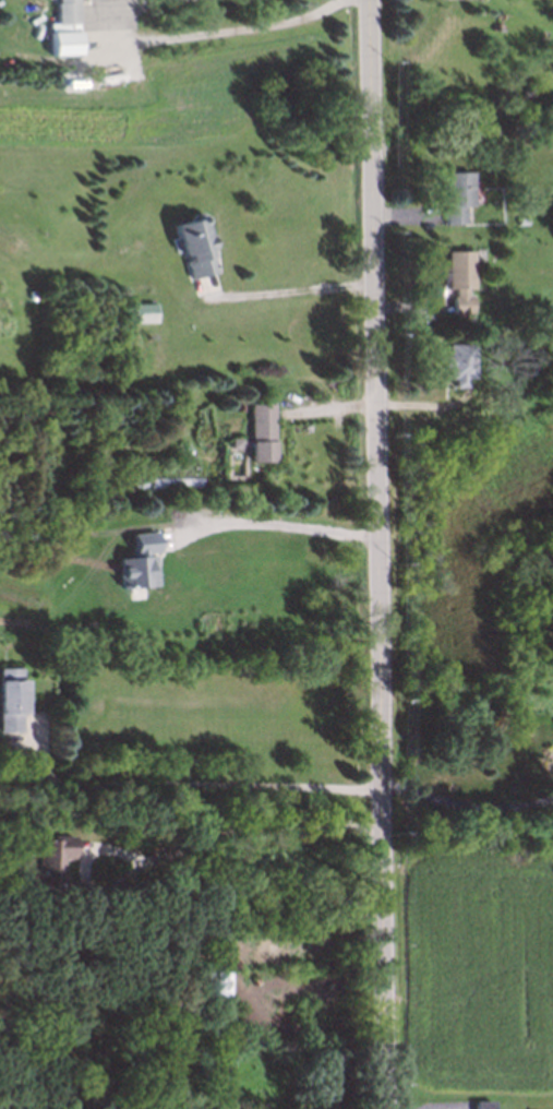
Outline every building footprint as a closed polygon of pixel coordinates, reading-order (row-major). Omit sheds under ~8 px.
[(51,20),(50,0),(72,0),(73,19),(51,20)] [(51,34),(75,33),(76,53),(51,55),(51,34)] [(441,203),(441,170),(468,170),(468,204),(459,205),(459,222),(440,222),(440,203),(441,203)] [(169,225),(183,222),(188,215),(193,214),(197,216),(202,234),(205,236),(207,245),(203,252),(208,271),(185,277),(180,262),(183,261),(181,252),(178,253),(173,237),(171,237),(169,225)] [(442,249),(468,249),(468,287),(461,287),(461,294),(467,294),(467,312),(447,312),(447,294),(449,294),(449,287),(436,286),(436,266),(442,266),(442,249)] [(128,300),(151,299),(152,318),(129,319),(128,300)] [(442,342),(469,342),(469,377),(460,377),(460,385),(447,385),(447,377),(442,377),(442,366),(437,366),(437,355),(442,355),(442,342)] [(247,458),(243,403),(264,402),(266,457),(247,458)] [(227,436),(237,436),(237,444),(227,444),(227,436)] [(131,534),(133,557),(117,559),(120,588),(156,585),(153,554),(157,554),(155,532),(131,534)] [(13,731),(0,731),(0,664),(15,664),(15,679),(20,679),(21,711),(13,712),(13,731)] [(23,899),(24,866),(33,866),(33,842),(69,843),(69,877),(61,877),(61,887),(47,887),(47,901),(23,899)] [(204,971),(228,971),(228,1003),(203,1002),(204,971)] [(489,1099),(489,1108),(469,1108),(469,1099),(489,1099)]
